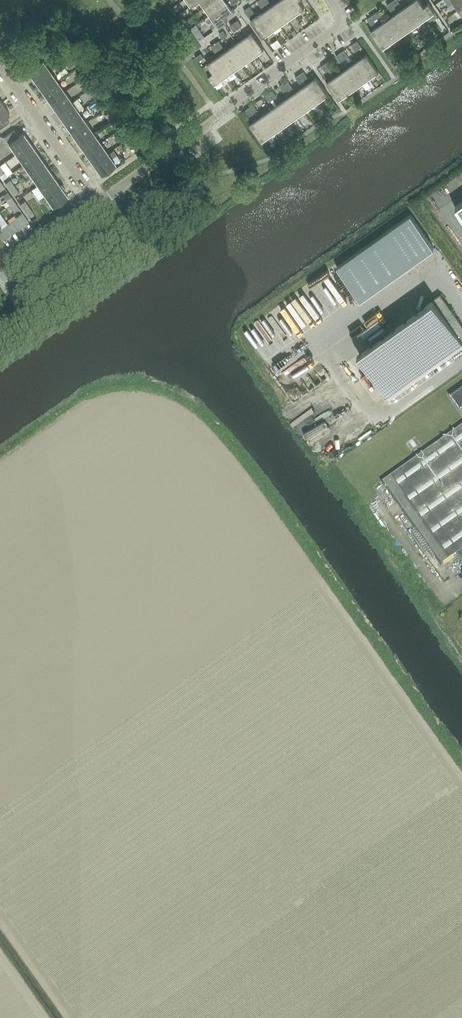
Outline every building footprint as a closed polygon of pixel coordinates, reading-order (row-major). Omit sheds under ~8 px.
[(226,2),(225,0),(213,0),(204,6),(210,14),(226,2)] [(294,14),(284,0),(278,0),(275,2),(287,19),(294,14)] [(294,14),(304,7),(299,0),(284,0),(294,14)] [(428,2),(423,5),(420,0),(413,0),(410,3),(421,19),(434,10),(428,2)] [(461,7),(461,0),(456,0),(453,2),(458,9),(461,7)] [(224,15),(232,10),(226,2),(210,14),(219,26),(227,20),(224,15)] [(279,24),(287,19),(275,2),(268,7),(279,24)] [(395,8),(394,7),(391,2),(387,5),(390,11),(395,8)] [(414,24),(421,19),(410,3),(397,11),(403,19),(408,16),(414,24)] [(244,11),(248,16),(254,11),(250,6),(244,11)] [(272,29),(279,24),(268,7),(260,12),(272,29)] [(402,33),(414,24),(408,16),(403,19),(397,11),(390,16),(402,33)] [(262,36),(272,29),(260,12),(250,20),(262,36)] [(374,20),(371,16),(367,19),(371,25),(375,22),(374,20)] [(394,38),(402,33),(390,16),(378,25),(384,33),(388,30),(394,38)] [(242,25),(238,20),(234,23),(238,28),(242,25)] [(382,47),(394,38),(388,30),(384,33),(378,25),(370,30),(382,47)] [(263,48),(258,40),(252,31),(244,37),(256,54),(263,48)] [(248,59),(256,54),(244,37),(236,42),(248,59)] [(354,50),(361,46),(357,40),(350,45),(354,50)] [(241,64),(248,59),(236,42),(229,47),(241,64)] [(215,52),(219,49),(215,43),(211,46),(215,52)] [(66,58),(71,55),(64,46),(60,49),(66,58)] [(233,69),(241,64),(229,47),(222,52),(233,69)] [(226,74),(233,69),(222,52),(214,58),(226,74)] [(340,62),(344,59),(340,53),(336,56),(340,62)] [(368,78),(378,71),(366,54),(356,61),(368,78)] [(214,83),(226,74),(214,58),(207,63),(212,71),(207,75),(214,83)] [(35,80),(49,70),(42,60),(28,70),(35,80)] [(361,83),(368,78),(356,61),(349,66),(361,83)] [(354,88),(361,83),(349,66),(341,71),(354,88)] [(43,91),(57,81),(49,70),(35,80),(43,91)] [(81,79),(86,76),(81,70),(76,73),(81,79)] [(346,93),(354,88),(341,71),(334,76),(346,93)] [(299,74),(303,80),(307,77),(303,72),(299,74)] [(299,83),(303,80),(299,74),(295,77),(299,83)] [(85,86),(90,83),(90,82),(86,76),(81,79),(85,86)] [(338,99),(346,93),(334,76),(326,81),(338,99)] [(318,101),(328,94),(316,77),(306,84),(318,101)] [(50,101),(64,91),(57,81),(43,91),(50,101)] [(310,106),(318,101),(306,84),(298,89),(310,106)] [(303,111),(310,106),(298,89),(291,94),(303,111)] [(95,100),(100,97),(95,90),(91,94),(95,100)] [(57,111),(71,101),(64,91),(50,101),(57,111)] [(268,93),(273,99),(277,97),(273,91),(268,93)] [(269,102),(273,99),(268,93),(265,96),(269,102)] [(296,116),(303,111),(291,94),(284,99),(296,116)] [(100,106),(104,103),(100,97),(95,100),(100,106)] [(288,121),(296,116),(284,99),(276,104),(288,121)] [(64,122),(79,112),(71,101),(57,111),(64,122)] [(9,122),(5,116),(9,113),(2,102),(0,103),(0,129),(9,122)] [(257,109),(253,104),(249,107),(253,112),(257,109)] [(281,126),(288,121),(276,104),(269,110),(281,126)] [(274,132),(281,126),(269,110),(257,118),(263,127),(268,123),(274,132)] [(110,120),(114,117),(110,111),(106,114),(110,120)] [(72,132),(86,122),(79,112),(64,122),(72,132)] [(115,127),(119,124),(114,117),(110,120),(115,127)] [(261,140),(274,132),(268,123),(263,127),(257,118),(249,123),(261,140)] [(79,142),(93,132),(86,122),(72,132),(79,142)] [(16,153),(31,143),(23,133),(19,136),(14,130),(4,137),(16,153)] [(86,153),(101,143),(93,132),(79,142),(86,153)] [(124,141),(129,138),(125,132),(120,135),(124,141)] [(129,147),(133,145),(133,144),(129,138),(124,141),(129,147)] [(23,164),(38,154),(31,143),(16,153),(23,164)] [(93,163),(108,153),(101,143),(86,153),(93,163)] [(108,153),(93,163),(101,174),(115,164),(108,153)] [(31,174),(45,164),(38,154),(23,164),(31,174)] [(38,185),(53,174),(45,164),(31,174),(38,185)] [(20,170),(9,174),(11,180),(22,176),(20,170)] [(45,195),(60,185),(53,174),(38,185),(45,195)] [(10,189),(14,186),(10,179),(5,183),(10,189)] [(60,185),(45,195),(53,206),(67,195),(60,185)] [(19,192),(14,186),(10,189),(14,196),(19,192)] [(10,205),(15,202),(11,195),(6,199),(10,205)] [(24,210),(29,206),(25,201),(21,204),(24,210)] [(12,213),(19,208),(15,202),(10,205),(7,207),(12,213)] [(24,210),(29,217),(34,213),(29,206),(24,210)] [(24,224),(29,221),(23,212),(18,216),(24,224)] [(410,214),(385,232),(408,265),(418,258),(433,247),(410,214)] [(20,227),(24,224),(18,216),(14,219),(20,227)] [(15,230),(20,227),(14,219),(9,222),(15,230)] [(11,234),(15,230),(9,222),(5,225),(11,234)] [(6,237),(11,234),(5,225),(0,228),(6,237)] [(359,354),(389,395),(450,351),(461,343),(461,342),(461,325),(440,294),(426,304),(427,305),(359,354)] [(448,394),(461,413),(461,385),(448,394)] [(383,483),(441,565),(457,554),(461,560),(461,427),(383,483)] [(368,491),(360,496),(367,507),(375,503),(368,491)] [(374,505),(368,511),(376,521),(382,515),(374,505)]
